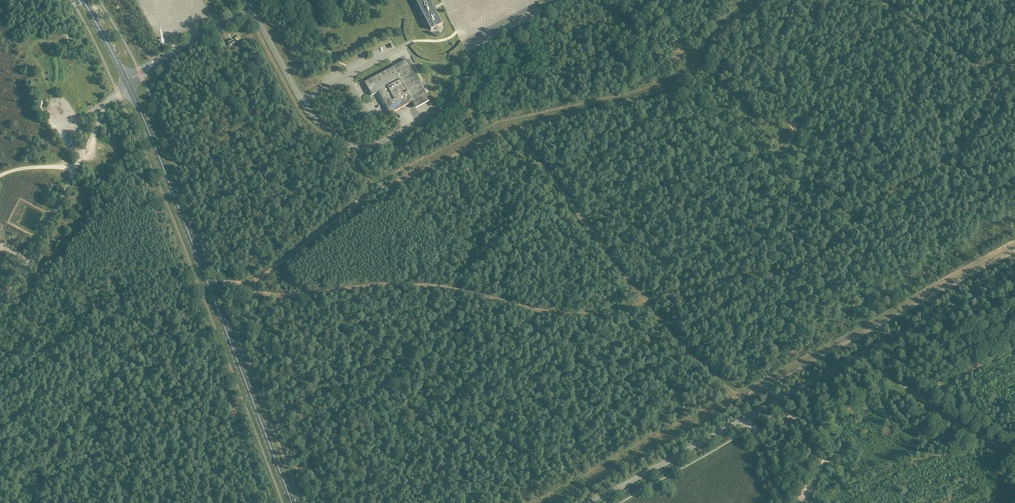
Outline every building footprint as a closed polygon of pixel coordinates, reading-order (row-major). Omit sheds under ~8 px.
[(431,30),(436,28),(436,27),(437,27),(442,25),(435,9),(435,10),(433,7),(430,0),(415,0),(431,30)] [(421,86),(418,81),(406,60),(364,82),(372,96),(378,92),(385,106),(387,105),(389,109),(387,110),(390,114),(413,102),(408,93),(412,91),(413,93),(411,94),(413,93),(416,100),(414,101),(417,106),(428,100),(425,94),(424,93),(423,93),(422,91),(423,90),(421,86)]
